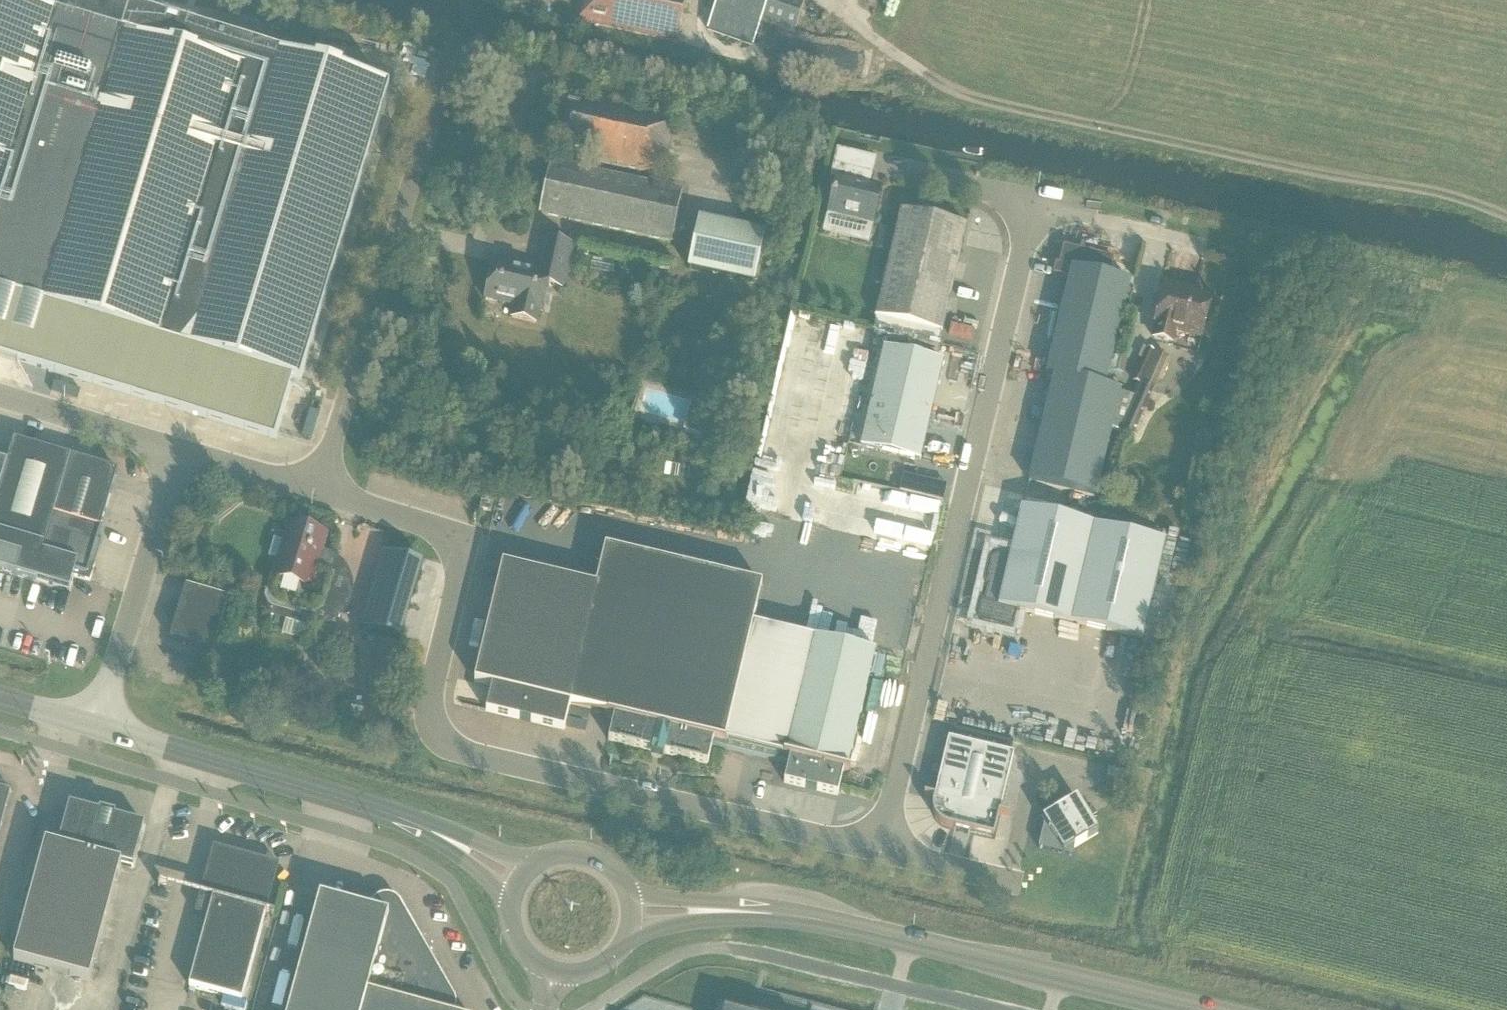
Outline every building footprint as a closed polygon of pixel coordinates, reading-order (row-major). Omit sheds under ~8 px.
[(276,438),(292,385),(299,387),(389,92),(146,18),(128,20),(122,39),(51,17),(56,0),(34,0),(31,11),(0,2),(0,355),(276,438)] [(685,0),(585,0),(580,21),(676,42),(685,0)] [(804,2),(798,0),(769,0),(761,21),(794,32),(804,2)] [(731,13),(723,11),(704,7),(699,31),(726,37),(725,38),(750,44),(756,16),(731,11),(731,13)] [(666,178),(678,122),(584,103),(584,104),(559,99),(549,150),(571,155),(570,159),(666,178)] [(671,242),(681,192),(554,165),(543,214),(671,242)] [(735,165),(730,183),(739,186),(744,167),(735,165)] [(874,222),(882,190),(870,187),(874,174),(835,165),(832,179),(837,181),(830,211),(874,222)] [(942,332),(966,227),(901,212),(877,317),(942,332)] [(700,220),(690,268),(754,282),(764,234),(700,220)] [(564,288),(573,245),(548,239),(541,271),(494,261),(485,299),(514,305),(512,317),(536,322),(538,312),(543,313),(549,285),(564,288)] [(1114,353),(1122,318),(1130,283),(1109,278),(1113,258),(1087,252),(1064,247),(1058,275),(1067,277),(1070,278),(1056,340),(1114,353)] [(990,300),(992,289),(963,283),(961,294),(990,300)] [(1202,338),(1210,302),(1164,292),(1156,327),(1157,327),(1154,339),(1173,343),(1176,331),(1202,338)] [(1112,427),(1120,392),(1106,389),(1114,353),(1056,340),(1048,375),(1054,377),(1046,412),(1112,427)] [(861,447),(920,461),(943,363),(884,349),(861,447)] [(1153,390),(1167,358),(1147,349),(1133,381),(1153,390)] [(675,426),(685,392),(642,379),(631,412),(675,426)] [(699,435),(707,406),(691,401),(683,431),(699,435)] [(1010,407),(1008,416),(1031,420),(1032,411),(1010,407)] [(1096,497),(1104,462),(1112,427),(1046,412),(1030,482),(1096,497)] [(94,564),(90,563),(117,471),(13,440),(6,463),(0,484),(0,570),(69,591),(73,576),(89,581),(94,564)] [(479,509),(490,511),(493,497),(482,494),(479,509)] [(1017,611),(1142,640),(1164,543),(1022,510),(1011,558),(999,607),(1017,611)] [(315,568),(325,535),(290,524),(275,577),(271,576),(264,598),(270,607),(306,618),(307,613),(313,615),(323,610),(334,574),(315,568)] [(761,585),(512,527),(475,684),(493,688),(487,713),(563,730),(569,706),(614,716),(608,741),(651,751),(652,747),(666,750),(665,753),(708,763),(713,744),(789,762),(785,781),(839,794),(844,769),(848,770),(875,651),(753,623),(761,585)] [(763,539),(759,551),(774,555),(777,543),(763,539)] [(422,565),(384,554),(361,631),(399,642),(422,565)] [(1014,627),(1017,611),(999,607),(1011,558),(997,555),(992,558),(978,619),(981,623),(1009,630),(1014,627)] [(228,599),(185,585),(169,639),(212,652),(228,599)] [(285,620),(279,634),(300,642),(305,627),(285,620)] [(993,838),(1012,755),(947,739),(932,803),(932,811),(935,818),(940,824),(947,828),(993,838)] [(10,790),(0,788),(0,828),(10,790)] [(1074,848),(1097,834),(1076,799),(1045,818),(1037,849),(1071,857),(1074,848)] [(144,826),(69,806),(58,847),(45,843),(13,960),(89,981),(121,864),(133,867),(144,826)] [(208,917),(189,987),(242,1001),(279,865),(213,847),(195,914),(208,917)] [(456,1007),(456,1003),(455,998),(400,902),(396,899),(393,897),(388,895),(384,895),(379,897),(375,899),(372,902),(370,906),(369,910),(319,896),(289,1009),(455,1009),(456,1007)] [(148,908),(146,917),(166,922),(168,912),(148,908)]
